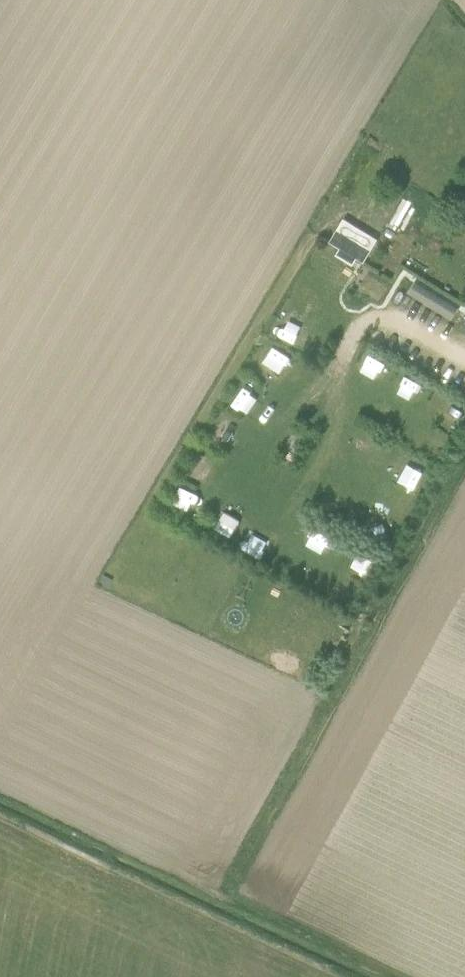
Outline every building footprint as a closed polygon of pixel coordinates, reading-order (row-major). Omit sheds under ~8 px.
[(341,226),(331,242),(339,247),(356,258),(362,261),(372,244),(341,226)] [(452,317),(458,303),(412,282),(406,296),(452,317)] [(283,314),(273,329),(290,339),(299,324),(283,314)] [(255,370),(273,378),(282,359),(264,351),(255,370)] [(232,407),(248,416),(257,399),(241,391),(232,407)] [(403,458),(394,475),(412,485),(421,468),(403,458)] [(173,515),(189,525),(198,509),(183,500),(173,515)] [(212,533),(228,542),(238,526),(223,516),(212,533)] [(246,554),(258,563),(269,548),(257,539),(246,554)] [(350,568),(366,576),(374,562),(358,553),(350,568)]
